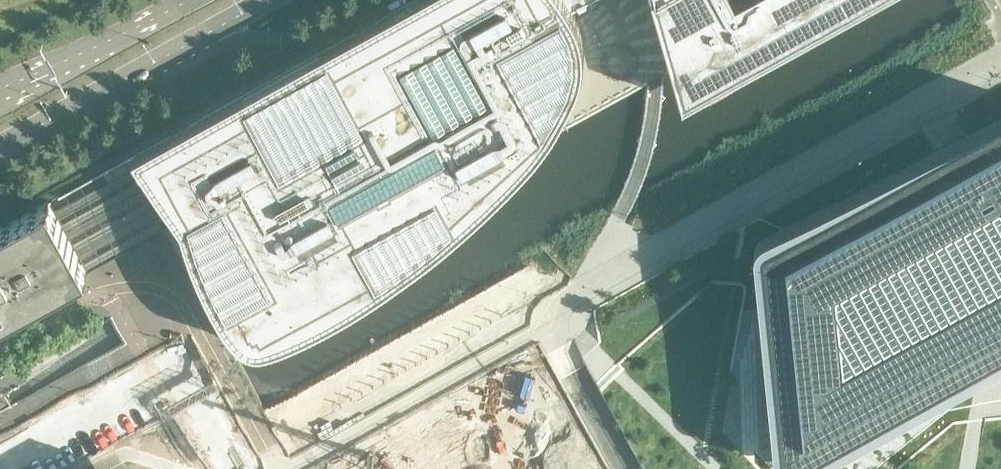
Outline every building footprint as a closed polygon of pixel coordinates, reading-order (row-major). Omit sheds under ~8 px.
[(313,55),(56,197),(49,201),(88,271),(102,263),(179,220),(183,225),(185,234),(189,247),(192,256),(197,268),(201,276),(208,291),(211,297),(214,304),(218,309),(221,315),(223,318),(229,326),(235,334),(237,336),(241,339),(243,341),(245,342),(248,343),(250,344),(253,345),(255,346),(258,346),(263,345),(272,342),(281,339),(295,334),(308,328),(317,324),(326,320),(338,313),(347,309),(359,301),(367,296),(375,290),(387,282),(399,274),(411,266),(428,253),(445,239),(465,222),(475,214),(489,201),(498,192),(511,179),(520,170),(533,156),(541,146),(544,142),(548,136),(553,129),(561,118),(565,110),(568,105),(573,96),(574,92),(578,83),(580,78),(581,75),(582,71),(583,67),(583,65),(584,60),(584,56),(584,52),(584,49),(584,45),(583,41),(582,36),(581,32),(579,26),(577,22),(575,16),(572,11),(571,9),(589,0),(412,0),(313,55)] [(684,100),(865,0),(655,0),(684,100)] [(773,237),(772,238),(772,239),(771,239),(771,240),(770,242),(791,449),(792,453),(794,455),(795,457),(797,457),(801,456),(804,455),(1000,346),(1000,117),(773,237)] [(88,271),(49,201),(0,228),(0,319),(7,315),(88,271)] [(507,316),(487,280),(316,376),(336,412),(507,316)] [(326,468),(590,468),(561,416),(571,411),(558,388),(548,394),(528,358),(326,468)]
